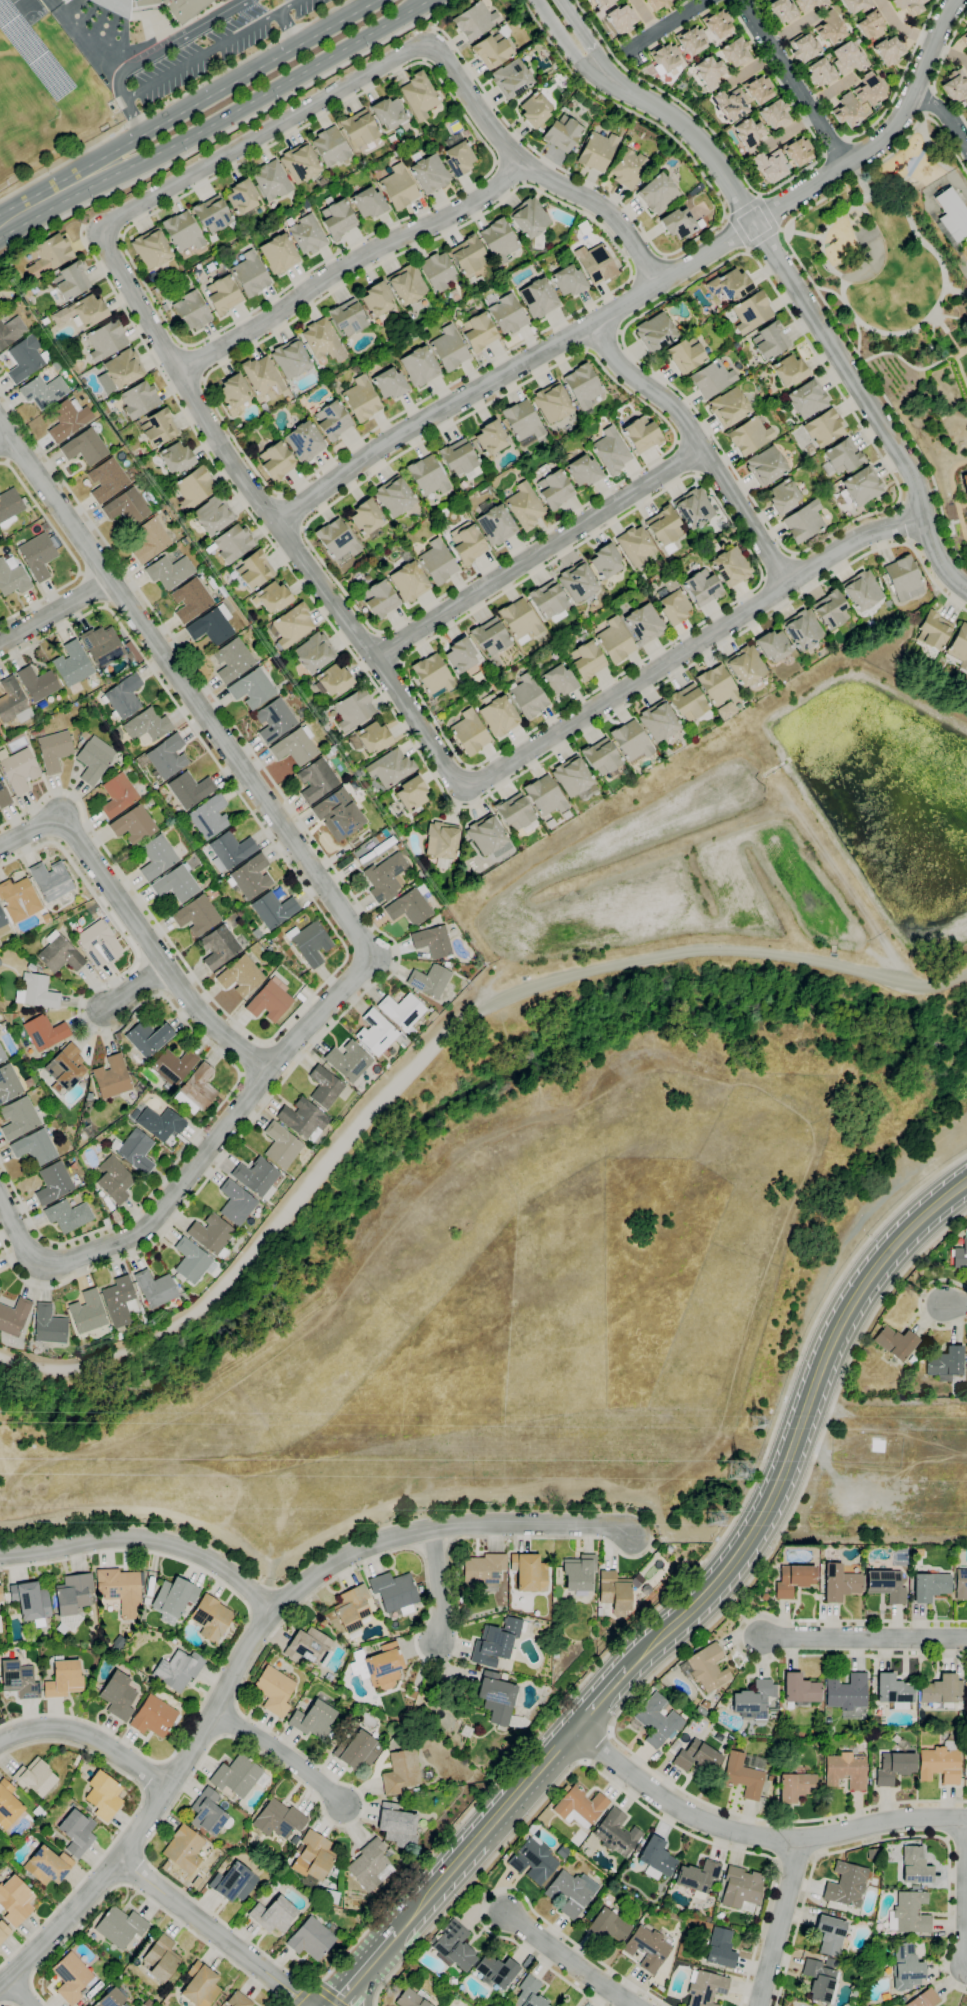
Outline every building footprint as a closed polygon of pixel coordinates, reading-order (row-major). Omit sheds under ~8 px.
[(129,20),(88,0),(129,0),(129,9),(129,20)] [(129,9),(129,0),(133,0),(133,1),(136,0),(161,0),(160,1),(158,3),(159,4),(134,8),(129,9)] [(160,1),(161,0),(214,0),(180,26),(160,1)] [(467,42),(461,32),(460,33),(457,28),(456,29),(451,20),(473,5),(473,4),(476,2),(475,1),(478,0),(478,1),(479,0),(489,15),(495,11),(501,20),(469,42),(469,41),(467,42)] [(597,8),(611,0),(592,0),(597,8)] [(653,13),(645,0),(675,0),(670,3),(671,5),(664,10),(662,6),(653,13)] [(767,5),(775,0),(786,0),(789,4),(790,3),(799,16),(786,24),(785,21),(779,25),(777,22),(773,24),(767,14),(770,12),(767,5)] [(793,1),(794,0),(826,0),(828,4),(824,6),(825,8),(823,9),(822,8),(818,10),(815,5),(801,14),(793,1)] [(849,15),(840,0),(870,0),(873,6),(860,14),(858,10),(849,15)] [(896,8),(891,0),(926,0),(919,4),(923,10),(914,16),(913,15),(910,17),(905,8),(900,11),(898,7),(896,8)] [(618,36),(608,21),(607,22),(605,19),(606,18),(604,15),(615,8),(616,10),(624,5),(628,10),(630,8),(639,20),(629,27),(631,30),(625,34),(624,32),(618,36)] [(865,40),(855,24),(864,19),(862,17),(876,8),(883,20),(881,22),(884,28),(881,30),(883,33),(873,40),(871,36),(865,40)] [(831,45),(826,37),(821,41),(815,33),(816,32),(813,29),(823,22),(820,18),(823,16),(822,14),(831,9),(838,21),(839,20),(844,28),(843,30),(846,35),(838,40),(838,41),(835,43),(835,42),(831,45)] [(717,40),(711,31),(709,32),(701,19),(712,11),(714,14),(720,10),(722,14),(726,11),(732,21),(729,24),(732,30),(717,40)] [(488,71),(478,56),(477,57),(475,54),(474,55),(470,49),(471,48),(471,47),(488,35),(490,38),(497,34),(495,31),(505,25),(509,31),(508,36),(502,40),(513,54),(510,56),(510,57),(508,59),(507,58),(491,69),(491,68),(488,71)] [(691,57),(684,48),(683,49),(677,40),(680,38),(679,36),(686,31),(687,31),(694,27),(696,30),(699,28),(706,38),(702,40),(706,46),(691,57)] [(959,37),(966,32),(966,49),(959,37)] [(800,64),(796,59),(795,60),(790,53),(796,50),(793,45),(790,47),(787,42),(800,34),(802,36),(807,33),(812,41),(814,40),(821,51),(818,53),(819,54),(816,56),(815,54),(800,64)] [(733,68),(727,60),(725,61),(718,50),(740,36),(743,42),(745,41),(749,48),(746,50),(752,59),(739,67),(738,64),(733,68)] [(885,68),(875,52),(874,53),(873,50),(874,49),(872,46),(883,39),(884,41),(892,36),(895,41),(898,40),(906,52),(897,58),(899,61),(892,66),(891,64),(885,68)] [(840,76),(832,62),(836,60),(830,52),(848,41),(849,44),(852,42),(858,52),(859,52),(863,58),(862,59),(867,66),(863,68),(864,70),(862,71),(861,70),(857,72),(854,67),(853,68),(852,68),(840,76)] [(664,73),(658,64),(656,65),(651,56),(654,54),(653,52),(660,47),(661,48),(668,44),(670,47),(674,45),(680,55),(676,57),(680,63),(664,73)] [(707,93),(703,87),(705,85),(701,80),(695,72),(698,71),(694,66),(702,60),(701,59),(704,58),(705,59),(709,56),(713,63),(719,60),(726,72),(716,79),(720,85),(709,92),(708,92),(707,93)] [(818,87),(816,83),(811,87),(805,77),(810,74),(806,67),(822,57),(827,66),(830,65),(838,78),(825,86),(823,83),(818,87)] [(506,101),(496,86),(495,87),(490,79),(493,78),(490,74),(499,67),(500,68),(516,58),(521,65),(522,64),(530,75),(528,76),(533,83),(529,85),(529,86),(527,88),(526,87),(509,99),(506,101)] [(959,68),(966,80),(966,97),(966,98),(965,97),(955,104),(953,101),(951,103),(940,86),(948,80),(945,75),(953,70),(954,71),(959,68)] [(418,123),(398,89),(409,82),(408,81),(413,78),(411,75),(420,70),(433,93),(435,92),(440,101),(439,102),(440,103),(425,112),(428,117),(418,123)] [(870,107),(865,99),(860,103),(854,95),(855,94),(852,90),(862,84),(859,80),(862,78),(861,76),(870,71),(877,83),(878,82),(883,90),(882,91),(885,97),(877,102),(877,103),(875,105),(874,104),(870,107)] [(757,106),(751,97),(750,98),(741,85),(754,77),(755,79),(760,76),(763,80),(766,77),(773,87),(769,90),(773,95),(757,106)] [(731,122),(729,119),(727,120),(720,111),(719,111),(715,105),(716,104),(712,97),(716,94),(715,93),(717,92),(717,93),(721,91),(724,95),(726,94),(727,94),(738,87),(747,100),(743,103),(748,111),(731,122)] [(533,130),(523,119),(524,119),(520,115),(523,112),(518,107),(531,95),(530,95),(533,92),(534,93),(536,90),(552,108),(546,113),(548,116),(533,130)] [(848,128),(843,120),(838,124),(830,112),(840,105),(837,101),(841,99),(840,97),(848,92),(856,104),(857,104),(861,111),(860,113),(863,118),(855,123),(856,124),(853,126),(853,125),(848,128)] [(386,131),(382,124),(379,125),(369,107),(382,99),(383,101),(387,98),(389,102),(395,98),(407,119),(386,131)] [(772,130),(766,122),(764,123),(757,112),(760,110),(760,109),(762,107),(763,108),(777,99),(781,105),(783,103),(788,110),(785,112),(791,121),(778,129),(777,127),(772,130)] [(354,149),(349,141),(337,121),(345,117),(345,118),(348,117),(349,117),(364,108),(367,112),(367,113),(379,135),(372,140),(372,141),(363,146),(362,145),(357,148),(357,147),(354,149)] [(565,154),(551,144),(550,145),(548,143),(547,144),(540,139),(553,121),(556,123),(562,115),(583,129),(581,132),(582,132),(580,135),(579,134),(565,154)] [(748,154),(740,142),(739,143),(734,135),(736,133),(733,128),(741,122),(740,121),(743,119),(744,120),(748,118),(753,125),(758,122),(766,134),(755,141),(758,145),(755,147),(756,148),(748,154)] [(326,168),(310,142),(317,138),(315,135),(323,130),(323,131),(334,125),(352,156),(339,163),(337,160),(334,162),(334,163),(326,168)] [(397,137),(394,131),(400,127),(403,133),(397,137)] [(601,174),(590,168),(589,169),(575,162),(585,144),(583,143),(589,131),(606,140),(609,133),(620,139),(601,174)] [(454,179),(444,161),(447,159),(443,151),(447,149),(443,142),(446,141),(448,138),(451,136),(454,134),(458,133),(463,140),(465,140),(468,145),(466,146),(475,160),(468,164),(470,168),(467,170),(468,171),(454,179)] [(796,167),(790,159),(788,160),(780,147),(793,139),(794,141),(800,138),(802,141),(806,139),(812,149),(808,151),(812,158),(796,167)] [(295,185),(286,168),(285,169),(279,158),(283,156),(281,154),(289,150),(305,141),(307,145),(321,170),(315,174),(316,175),(309,179),(308,178),(295,185)] [(630,191),(620,184),(619,185),(612,180),(614,177),(608,172),(625,147),(633,153),(632,154),(635,156),(638,153),(650,162),(630,191)] [(770,184),(767,179),(765,180),(760,172),(758,173),(754,167),(755,166),(751,159),(755,156),(754,155),(756,154),(757,155),(760,153),(763,157),(765,156),(766,156),(777,149),(786,162),(781,165),(787,173),(770,184)] [(424,197),(408,168),(414,164),(414,163),(410,156),(416,152),(421,160),(434,153),(443,170),(445,169),(450,179),(446,181),(448,184),(441,188),(440,187),(424,197)] [(268,202),(251,176),(258,172),(256,169),(263,164),(264,165),(274,159),(293,189),(280,197),(278,194),(275,196),(275,197),(268,202)] [(396,212),(382,188),(381,189),(377,183),(379,183),(378,181),(393,173),(390,167),(399,162),(419,196),(408,202),(408,203),(404,206),(404,207),(396,212)] [(657,216),(654,212),(652,214),(646,208),(647,207),(635,194),(653,178),(653,177),(655,175),(656,175),(659,172),(664,177),(665,176),(671,182),(669,183),(679,194),(657,216)] [(321,190),(314,183),(324,173),(331,180),(321,190)] [(244,220),(241,214),(236,217),(225,196),(231,192),(229,189),(233,187),(233,186),(246,178),(256,196),(253,198),(257,205),(252,208),(255,214),(244,220)] [(699,191),(695,186),(700,183),(704,187),(699,191)] [(361,219),(349,198),(353,196),(369,186),(373,193),(377,191),(387,209),(375,217),(374,216),(370,218),(368,215),(361,219)] [(949,187),(966,212),(966,236),(962,240),(961,239),(954,244),(950,247),(935,224),(939,222),(937,219),(944,214),(933,198),(949,187)] [(211,233),(206,225),(202,228),(190,208),(198,203),(198,205),(201,203),(202,204),(217,195),(220,200),(219,200),(233,222),(217,231),(217,230),(215,231),(215,230),(211,233)] [(333,243),(321,222),(325,220),(320,211),(327,207),(323,200),(329,196),(333,204),(342,199),(354,220),(357,225),(341,234),(342,235),(339,236),(340,238),(333,243)] [(545,253),(528,251),(529,239),(527,241),(507,215),(521,203),(527,198),(529,200),(532,197),(540,207),(539,207),(551,223),(544,228),(545,229),(544,230),(541,250),(543,251),(544,241),(547,241),(545,253)] [(305,211),(302,206),(307,203),(310,208),(305,211)] [(677,241),(673,234),(670,236),(667,232),(666,233),(658,220),(676,209),(678,212),(684,208),(698,229),(695,231),(694,230),(677,241)] [(178,253),(177,252),(176,253),(174,250),(175,249),(173,246),(174,246),(160,223),(169,217),(170,218),(174,215),(175,216),(186,210),(206,244),(196,250),(193,245),(178,253)] [(302,255),(286,229),(287,228),(283,222),(291,217),(296,225),(299,223),(297,220),(310,213),(328,243),(317,250),(310,254),(308,251),(302,255)] [(497,267),(477,233),(488,227),(488,226),(493,223),(492,222),(501,217),(505,224),(512,235),(519,246),(518,247),(519,247),(504,256),(507,261),(497,267)] [(146,271),(137,254),(136,255),(129,243),(133,241),(133,240),(140,235),(140,236),(156,227),(158,230),(172,256),(166,259),(167,261),(160,265),(159,263),(146,271)] [(32,281),(25,269),(34,264),(34,262),(39,259),(38,256),(36,257),(31,248),(57,233),(61,240),(64,238),(69,245),(68,246),(74,256),(32,281)] [(278,275),(276,273),(272,275),(266,265),(267,264),(258,248),(270,240),(269,239),(276,235),(277,237),(283,233),(297,257),(300,261),(284,270),(285,271),(278,275)] [(466,279),(463,278),(465,276),(463,277),(448,250),(464,242),(463,241),(466,239),(465,238),(473,233),(475,237),(474,237),(484,253),(480,256),(485,264),(479,268),(478,269),(473,272),(473,275),(466,279)] [(592,286),(572,252),(582,246),(585,252),(600,243),(601,244),(602,244),(608,255),(607,256),(618,274),(609,279),(608,278),(603,281),(603,280),(592,286)] [(247,299),(234,275),(233,276),(231,273),(229,270),(230,270),(230,269),(245,260),(242,254),(251,249),(270,283),(260,289),(260,290),(255,293),(256,294),(247,299)] [(435,295),(417,264),(428,258),(427,257),(435,253),(436,256),(443,252),(458,279),(450,284),(449,282),(446,284),(448,287),(435,295)] [(57,306),(47,288),(52,286),(50,283),(53,282),(51,280),(60,275),(58,271),(77,260),(82,268),(81,268),(91,289),(57,306)] [(415,301),(409,304),(408,303),(402,307),(385,278),(401,269),(408,264),(409,267),(414,264),(419,274),(418,275),(428,292),(421,296),(422,298),(415,301)] [(561,296),(549,277),(569,264),(574,271),(577,269),(587,287),(574,295),(574,294),(569,296),(568,293),(561,296)] [(218,317),(207,297),(210,295),(205,287),(215,281),(211,274),(223,268),(226,275),(227,274),(239,295),(242,301),(227,310),(224,312),(225,313),(218,317)] [(737,302),(736,300),(733,297),(727,301),(720,290),(711,297),(703,285),(716,277),(717,279),(734,268),(738,275),(741,272),(744,276),(745,276),(753,288),(748,291),(750,293),(737,302)] [(469,293),(463,281),(473,276),(474,278),(480,275),(484,283),(477,287),(476,284),(469,288),(471,292),(469,293)] [(537,319),(535,317),(531,319),(526,309),(517,292),(530,285),(529,283),(536,279),(536,280),(543,277),(557,301),(559,305),(544,314),(544,315),(537,319)] [(371,320),(360,299),(366,295),(364,291),(368,289),(368,288),(381,280),(392,299),(388,301),(392,307),(371,320)] [(25,299),(20,294),(27,288),(32,293),(25,299)] [(186,331),(171,305),(179,300),(180,302),(183,300),(182,297),(194,289),(212,320),(201,326),(202,327),(194,331),(192,328),(186,331)] [(453,303),(446,293),(454,289),(460,299),(453,303)] [(740,336),(734,327),(740,323),(730,309),(759,290),(765,299),(764,299),(767,304),(773,315),(740,336)] [(501,335),(487,308),(495,303),(496,305),(499,303),(497,300),(510,292),(528,323),(517,329),(517,330),(510,334),(508,331),(501,335)] [(58,327),(51,315),(75,301),(75,302),(91,293),(95,299),(98,298),(101,302),(101,301),(109,315),(91,325),(89,322),(83,325),(76,314),(64,322),(65,323),(58,327)] [(346,337),(341,329),(337,331),(326,311),(333,307),(334,308),(337,306),(337,307),(353,298),(355,302),(368,325),(361,329),(362,330),(357,332),(352,335),(351,334),(346,337)] [(473,354),(462,335),(462,334),(459,329),(462,327),(461,324),(474,317),(483,311),(495,332),(498,338),(482,347),(483,347),(480,349),(481,350),(473,354)] [(650,355),(640,340),(639,340),(634,333),(637,331),(634,327),(644,321),(645,322),(647,321),(645,318),(656,311),(657,314),(661,311),(666,319),(667,318),(669,322),(668,323),(669,324),(670,323),(674,330),(673,330),(677,337),(650,355)] [(28,331),(0,351),(0,321),(3,325),(16,315),(28,331)] [(42,325),(40,320),(46,317),(49,322),(42,325)] [(316,360),(314,357),(313,357),(300,334),(307,330),(305,327),(312,322),(313,323),(324,317),(341,348),(328,355),(326,352),(323,354),(324,355),(316,360)] [(94,363),(89,353),(94,351),(84,335),(94,329),(94,331),(115,318),(123,332),(122,333),(128,344),(94,363)] [(765,363),(753,346),(754,346),(750,340),(758,335),(756,332),(775,319),(780,327),(779,327),(781,330),(780,331),(790,346),(785,349),(785,348),(769,359),(770,359),(767,361),(765,363)] [(446,374),(432,350),(431,350),(430,347),(431,347),(427,343),(443,334),(440,329),(450,323),(469,358),(458,364),(459,365),(455,367),(455,368),(446,374)] [(14,386),(6,374),(18,365),(7,351),(26,337),(39,354),(45,350),(51,359),(14,386)] [(286,381),(277,364),(275,365),(269,354),(273,352),(272,350),(280,346),(296,337),(298,341),(306,356),(307,356),(311,363),(310,363),(312,366),(305,369),(306,371),(300,374),(299,373),(286,381)] [(680,376),(671,361),(670,361),(669,358),(667,359),(662,352),(682,340),(684,343),(692,337),(697,344),(706,359),(680,376)] [(49,347),(45,343),(50,339),(53,344),(49,347)] [(735,350),(732,345),(736,342),(740,347),(735,350)] [(412,388),(406,378),(408,377),(398,360),(411,353),(410,351),(417,347),(418,349),(424,345),(438,370),(440,374),(425,383),(418,388),(416,385),(412,388)] [(117,391),(114,384),(112,385),(108,378),(110,377),(102,364),(119,354),(118,353),(128,347),(131,351),(133,350),(138,358),(137,359),(146,374),(145,374),(117,391)] [(782,387),(772,370),(770,367),(790,354),(794,361),(797,359),(800,363),(801,362),(809,375),(791,386),(789,383),(782,387)] [(257,398),(257,397),(256,398),(250,387),(251,386),(239,365),(247,360),(249,363),(254,360),(255,362),(266,355),(285,390),(276,395),(272,389),(257,398)] [(704,400),(697,390),(697,391),(687,377),(710,363),(710,362),(713,360),(712,360),(715,358),(715,359),(717,358),(726,373),(731,369),(738,380),(704,400)] [(586,417),(583,411),(581,412),(562,378),(572,372),(572,371),(577,368),(576,367),(585,362),(596,380),(603,391),(602,391),(603,393),(588,401),(591,407),(590,408),(593,413),(586,417)] [(382,400),(373,385),(371,382),(370,379),(391,367),(395,374),(398,372),(408,390),(395,398),(395,397),(391,399),(389,396),(382,400)] [(231,418),(224,407),(225,406),(216,391),(223,387),(221,384),(225,381),(224,380),(237,373),(248,391),(244,393),(248,400),(237,406),(241,413),(231,418)] [(358,424),(344,400),(343,401),(342,398),(342,397),(340,395),(341,395),(340,393),(355,385),(352,379),(362,374),(381,408),(371,414),(371,415),(366,418),(367,419),(358,424)] [(40,412),(31,398),(26,402),(17,390),(38,375),(45,385),(58,375),(69,392),(40,412)] [(801,421),(793,408),(792,409),(788,402),(789,402),(785,396),(813,378),(823,393),(828,400),(825,401),(828,405),(818,412),(817,410),(801,421)] [(131,421),(123,408),(126,406),(125,403),(123,404),(118,395),(144,380),(148,387),(152,385),(156,392),(155,393),(161,403),(131,421)] [(547,425),(537,408),(536,409),(531,399),(535,396),(533,394),(541,390),(556,381),(558,385),(573,410),(567,413),(568,415),(561,419),(560,417),(547,425)] [(723,429),(714,414),(713,415),(708,407),(710,406),(708,402),(718,396),(718,397),(734,387),(739,394),(740,393),(743,397),(742,398),(743,399),(744,398),(748,405),(747,406),(751,412),(723,429)] [(56,444),(46,431),(59,423),(50,410),(66,398),(69,402),(74,399),(81,409),(86,406),(94,417),(56,444)] [(522,449),(518,442),(517,442),(516,441),(514,436),(515,436),(500,411),(508,406),(509,407),(514,404),(514,405),(525,399),(545,433),(536,438),(537,440),(522,449)] [(330,444),(316,425),(319,423),(313,415),(334,400),(349,419),(352,424),(338,435),(335,437),(336,439),(330,444)] [(773,409),(769,404),(775,400),(778,405),(773,409)] [(153,449),(148,440),(147,440),(140,426),(148,421),(146,418),(165,406),(169,412),(168,413),(171,418),(169,419),(178,434),(176,435),(153,449)] [(819,450),(813,441),(815,440),(812,437),(810,439),(802,426),(830,408),(837,418),(838,417),(843,425),(840,427),(844,433),(819,450)] [(576,423),(573,417),(578,414),(582,419),(576,423)] [(637,455),(620,430),(629,424),(628,423),(636,418),(637,419),(642,415),(647,423),(651,421),(663,441),(656,446),(655,444),(652,446),(637,455)] [(743,460),(735,448),(734,448),(731,443),(725,435),(750,419),(749,418),(753,415),(754,417),(755,416),(764,430),(769,427),(775,437),(755,450),(756,452),(743,460)] [(485,458),(481,452),(482,451),(474,437),(480,433),(478,430),(482,428),(481,427),(494,419),(505,437),(502,439),(506,446),(485,458)] [(299,464),(293,454),(294,454),(282,438),(294,429),(293,428),(300,423),(300,424),(306,420),(323,443),(326,447),(312,457),(312,458),(305,463),(304,460),(299,464)] [(611,478),(597,457),(596,458),(593,452),(592,450),(591,450),(589,446),(604,436),(601,431),(611,425),(632,458),(621,465),(622,467),(618,470),(619,472),(611,478)] [(89,467),(79,453),(67,461),(59,448),(90,426),(104,447),(109,443),(112,449),(108,452),(109,453),(89,467)] [(237,441),(234,437),(240,433),(243,437),(237,441)] [(826,477),(820,466),(824,464),(821,453),(847,437),(856,452),(857,451),(859,454),(861,453),(865,461),(846,473),(843,470),(835,475),(834,473),(826,477)] [(467,481),(463,474),(456,477),(451,469),(448,471),(436,451),(444,447),(445,447),(447,446),(448,447),(463,438),(466,443),(483,472),(467,481)] [(273,485),(260,466),(263,463),(257,456),(270,447),(278,440),(293,460),(296,465),(282,476),(283,476),(280,478),(281,480),(273,485)] [(170,473),(157,452),(161,449),(162,450),(179,441),(183,447),(185,445),(187,449),(189,449),(196,462),(178,473),(176,469),(170,473)] [(760,488),(751,473),(750,474),(745,466),(747,465),(745,461),(755,454),(756,455),(771,445),(776,452),(777,451),(782,458),(780,459),(784,464),(783,464),(788,471),(760,488)] [(421,499),(418,495),(419,494),(417,491),(418,491),(405,467),(414,462),(414,463),(419,460),(419,461),(430,454),(450,489),(440,494),(437,489),(421,499)] [(577,487),(567,472),(567,473),(565,470),(563,467),(583,454),(588,461),(591,459),(602,477),(589,485),(589,484),(585,487),(583,483),(577,487)] [(99,505),(90,493),(100,485),(97,481),(93,484),(86,474),(111,456),(130,483),(99,505)] [(550,512),(538,493),(542,491),(536,482),(542,478),(536,469),(544,464),(550,474),(558,469),(574,495),(559,504),(560,505),(550,512)] [(185,512),(178,503),(183,499),(173,485),(201,465),(210,478),(208,480),(216,489),(214,490),(185,512)] [(856,508),(851,499),(845,503),(842,498),(838,493),(844,489),(840,482),(868,465),(877,480),(878,479),(882,487),(880,488),(883,492),(873,498),(872,497),(856,508)] [(392,519),(380,504),(373,494),(376,492),(375,490),(382,484),(382,485),(397,475),(399,478),(416,502),(410,505),(411,506),(405,511),(404,510),(392,519)] [(778,517),(770,504),(767,499),(765,496),(770,492),(768,490),(787,478),(789,481),(800,498),(794,503),(795,505),(778,517)] [(524,533),(511,513),(507,508),(505,505),(503,503),(504,502),(504,501),(518,492),(515,486),(524,480),(545,514),(535,520),(536,522),(531,525),(532,528),(524,533)] [(130,527),(120,513),(109,521),(101,508),(132,486),(151,513),(130,527)] [(1,528),(0,527),(0,495),(13,487),(26,508),(13,516),(14,516),(15,518),(15,519),(14,520),(13,521),(11,522),(10,523),(9,525),(8,526),(6,528),(4,529),(2,529),(1,528)] [(690,531),(673,506),(674,506),(672,503),(686,493),(694,488),(695,490),(699,487),(706,497),(704,498),(715,515),(708,519),(709,521),(704,524),(703,522),(702,523),(703,524),(696,528),(696,527),(690,531)] [(209,537),(205,531),(204,532),(195,521),(196,520),(192,513),(207,502),(206,501),(216,494),(218,497),(221,495),(226,502),(224,504),(226,506),(235,518),(209,537)] [(362,538),(358,532),(359,531),(350,519),(352,517),(351,516),(355,514),(352,510),(357,507),(356,507),(368,498),(380,514),(377,517),(382,524),(362,538)] [(795,545),(787,531),(789,531),(781,521),(814,499),(821,509),(815,512),(824,526),(824,527),(824,528),(821,530),(801,541),(795,545)] [(496,547),(494,544),(490,547),(483,537),(485,536),(474,520),(482,515),(477,507),(488,500),(493,507),(499,503),(514,527),(517,532),(502,541),(503,542),(496,547)] [(847,511),(844,506),(849,502),(853,507),(847,511)] [(668,552),(664,546),(659,548),(644,522),(661,512),(660,509),(667,504),(680,524),(677,526),(682,534),(672,540),(676,547),(668,552)] [(140,565),(132,553),(142,545),(132,531),(153,516),(155,518),(172,543),(140,565)] [(338,568),(333,561),(332,562),(330,559),(331,559),(329,556),(329,555),(313,533),(321,527),(322,527),(326,524),(327,525),(338,517),(339,519),(355,542),(360,550),(352,556),(353,557),(338,568)] [(227,565),(218,553),(221,551),(219,549),(218,549),(212,541),(237,523),(242,528),(244,526),(249,533),(248,535),(255,545),(227,565)] [(464,568),(451,548),(455,546),(450,537),(463,529),(471,524),(484,545),(484,544),(488,550),(472,559),(473,560),(470,562),(471,564),(464,568)] [(633,569),(614,539),(625,532),(624,531),(631,527),(633,530),(640,526),(656,552),(648,557),(647,556),(644,557),(646,561),(633,569)] [(37,584),(28,568),(29,568),(17,547),(26,542),(44,531),(48,537),(54,534),(61,545),(54,549),(58,555),(43,564),(51,576),(37,584)] [(186,545),(181,539),(186,536),(190,541),(186,545)] [(435,586),(421,564),(420,564),(418,562),(415,558),(431,548),(428,543),(437,537),(458,570),(447,577),(448,578),(435,586)] [(601,581),(588,561),(595,557),(593,554),(597,551),(596,550),(609,542),(620,560),(617,562),(621,568),(601,581)] [(727,590),(709,562),(715,558),(714,557),(721,552),(722,554),(734,546),(745,562),(746,561),(752,571),(748,574),(750,576),(742,581),(742,580),(727,590)] [(251,591),(245,583),(244,584),(239,578),(239,577),(234,570),(242,564),(241,562),(258,548),(266,558),(263,560),(274,574),(251,591)] [(898,604),(883,568),(894,563),(894,562),(899,560),(898,558),(908,554),(916,573),(917,572),(920,579),(919,580),(922,586),(921,587),(924,593),(898,604)] [(166,591),(157,578),(152,582),(143,569),(164,555),(171,565),(184,556),(195,571),(166,591)] [(3,596),(0,591),(0,557),(1,556),(9,571),(20,565),(33,587),(20,594),(17,589),(3,596)] [(10,569),(4,560),(11,556),(16,565),(10,569)] [(379,566),(375,560),(381,556),(385,562),(379,566)] [(403,604),(397,593),(398,593),(388,576),(400,569),(399,567),(405,563),(406,564),(412,560),(427,584),(428,584),(430,588),(415,598),(415,599),(408,603),(407,601),(403,604)] [(574,605),(563,588),(562,589),(556,579),(560,576),(559,574),(566,570),(581,560),(583,564),(599,588),(593,592),(594,593),(587,598),(586,596),(574,605)] [(698,608),(681,583),(689,578),(689,577),(693,574),(694,574),(697,572),(703,569),(708,577),(711,574),(724,594),(717,598),(716,597),(713,600),(712,599),(698,608)] [(861,618),(858,613),(840,586),(855,576),(854,575),(862,570),(863,573),(867,570),(873,580),(872,581),(883,597),(875,602),(878,607),(873,611),(874,613),(868,616),(867,614),(861,618)] [(182,625),(174,613),(184,606),(180,601),(176,604),(169,594),(195,577),(193,575),(198,572),(201,576),(197,578),(214,603),(182,625)] [(375,623),(363,603),(367,601),(366,600),(362,603),(359,599),(363,596),(361,592),(367,589),(366,588),(373,583),(374,584),(383,579),(396,599),(400,605),(384,614),(384,615),(382,616),(383,618),(375,623)] [(553,624),(549,618),(547,619),(542,611),(538,613),(526,594),(533,589),(534,590),(537,589),(552,579),(555,584),(569,605),(562,610),(566,615),(553,624)] [(268,613),(254,594),(259,590),(259,591),(274,580),(278,586),(281,584),(283,588),(284,587),(293,600),(277,612),(275,608),(268,613)] [(670,628),(659,610),(662,608),(658,601),(679,588),(682,593),(681,594),(691,608),(684,613),(686,616),(682,618),(683,619),(670,628)] [(827,632),(810,606),(825,597),(825,596),(827,594),(827,593),(834,588),(846,608),(843,610),(848,618),(827,632)] [(519,646),(516,641),(515,641),(514,640),(513,641),(496,611),(504,607),(504,608),(510,603),(511,604),(521,598),(543,631),(533,637),(529,632),(526,634),(529,639),(519,646)] [(283,650),(276,641),(281,637),(280,635),(275,639),(267,628),(271,624),(271,623),(280,616),(281,616),(302,601),(308,609),(305,611),(309,615),(307,618),(314,627),(283,650)] [(639,647),(622,619),(628,615),(627,613),(634,609),(635,610),(647,602),(658,619),(659,618),(665,628),(661,631),(663,633),(655,637),(639,647)] [(214,647),(205,633),(193,641),(184,629),(216,606),(216,607),(222,603),(232,618),(227,622),(235,633),(214,647)] [(798,652),(780,624),(796,614),(795,614),(803,609),(804,611),(808,608),(814,619),(813,620),(823,636),(817,640),(818,641),(813,645),(812,643),(811,644),(812,645),(805,649),(804,648),(798,652)] [(925,649),(915,643),(916,640),(915,639),(920,631),(916,629),(928,609),(935,613),(935,614),(938,616),(937,617),(953,626),(937,652),(936,652),(934,656),(928,658),(925,649)] [(912,621),(908,614),(916,610),(920,617),(912,621)] [(612,666),(598,643),(597,643),(596,640),(595,641),(593,638),(595,637),(593,635),(598,632),(602,629),(605,627),(608,626),(604,621),(613,615),(636,649),(625,656),(626,657),(612,666)] [(489,657),(484,649),(480,651),(468,631),(475,627),(476,628),(479,626),(479,627),(494,617),(497,622),(511,644),(495,655),(494,654),(489,657)] [(961,622),(966,625),(966,672),(965,674),(957,670),(958,668),(958,667),(959,665),(942,657),(944,653),(945,654),(946,652),(961,622)] [(98,670),(79,636),(92,628),(98,640),(103,637),(100,632),(110,626),(126,654),(98,670)] [(310,675),(306,669),(305,670),(301,664),(300,665),(296,659),(298,658),(292,651),(308,639),(307,638),(316,631),(319,635),(321,633),(327,641),(326,641),(329,646),(328,648),(335,657),(334,657),(310,675)] [(772,663),(768,657),(764,659),(753,641),(766,633),(767,633),(771,631),(773,635),(780,631),(792,651),(772,663)] [(225,685),(216,673),(226,665),(223,661),(219,664),(212,654),(237,636),(239,639),(256,663),(225,685)] [(456,675),(444,655),(450,651),(448,648),(452,645),(451,644),(464,636),(475,654),(472,656),(476,663),(456,675)] [(70,691),(68,687),(67,688),(51,661),(61,655),(63,660),(69,657),(62,646),(75,638),(95,672),(78,681),(80,685),(70,691)] [(582,683),(570,663),(573,660),(569,652),(590,638),(607,665),(582,683)] [(752,692),(748,685),(748,686),(747,685),(741,689),(723,661),(738,651),(738,650),(745,646),(747,648),(750,645),(757,655),(756,656),(766,673),(758,678),(763,685),(752,692)] [(137,664),(130,653),(135,650),(142,661),(137,664)] [(428,696),(409,667),(418,661),(419,662),(424,659),(424,660),(435,653),(456,686),(447,692),(443,687),(428,696)] [(491,673),(486,665),(492,661),(497,669),(491,673)] [(329,696),(325,692),(321,695),(313,685),(318,681),(315,677),(320,673),(321,674),(334,663),(338,669),(341,667),(344,670),(345,670),(355,682),(338,695),(335,691),(329,696)] [(551,697),(538,678),(559,664),(563,671),(567,669),(577,686),(565,695),(564,693),(560,696),(558,693),(551,697)] [(713,708),(694,678),(703,672),(703,673),(708,670),(709,670),(720,664),(741,698),(731,704),(728,698),(713,708)] [(33,703),(15,672),(29,665),(36,677),(50,669),(60,688),(33,703)] [(251,711),(244,701),(248,698),(245,694),(235,701),(226,688),(258,666),(259,667),(262,665),(272,680),(269,682),(277,693),(251,711)] [(526,721),(511,698),(510,699),(507,693),(507,692),(507,691),(505,687),(513,682),(515,686),(521,682),(518,677),(528,671),(532,677),(549,705),(538,711),(539,712),(534,715),(535,716),(526,721)] [(121,721),(118,716),(114,718),(110,713),(114,710),(108,701),(103,705),(99,698),(104,695),(103,694),(135,672),(143,684),(132,692),(142,707),(121,721)] [(3,724),(0,718),(0,697),(6,694),(0,684),(0,681),(12,674),(31,708),(30,709),(34,716),(19,724),(16,717),(3,724)] [(104,685),(101,679),(108,675),(111,681),(104,685)] [(687,723),(681,715),(678,716),(666,697),(673,692),(674,693),(677,691),(678,693),(692,684),(708,709),(687,723)] [(343,733),(337,724),(342,720),(333,707),(327,710),(326,708),(362,686),(370,701),(368,702),(376,712),(343,733)] [(498,738),(497,735),(493,738),(487,728),(488,727),(477,711),(485,706),(481,700),(492,693),(496,699),(503,695),(518,719),(520,723),(498,738)] [(266,745),(257,733),(268,726),(264,721),(260,724),(253,714),(279,696),(297,723),(266,745)] [(666,744),(663,740),(662,739),(654,744),(644,727),(643,728),(637,718),(640,715),(639,713),(647,708),(647,709),(662,700),(679,728),(673,732),(676,738),(666,744)] [(714,709),(728,701),(735,712),(721,720),(714,709)] [(143,746),(138,738),(132,742),(121,726),(150,706),(159,719),(165,715),(174,728),(153,742),(152,741),(143,746)] [(299,718),(296,711),(304,707),(307,714),(299,718)] [(467,757),(453,734),(452,735),(449,730),(449,729),(449,728),(463,719),(460,713),(469,707),(490,741),(480,748),(481,749),(467,757)] [(630,766),(628,762),(627,762),(626,761),(625,762),(608,733),(616,728),(617,729),(622,725),(623,726),(633,719),(654,752),(652,754),(653,756),(649,759),(648,757),(645,759),(644,757),(630,766)] [(367,753),(363,747),(356,751),(346,735),(354,731),(355,732),(359,729),(360,730),(375,721),(379,727),(382,725),(384,729),(386,728),(394,741),(376,752),(374,749),(367,753)] [(120,741),(112,730),(118,725),(123,733),(121,734),(123,737),(121,739),(120,741)] [(301,765),(292,751),(277,761),(268,748),(300,726),(301,728),(305,725),(312,736),(309,738),(319,753),(301,765)] [(47,776),(42,758),(41,759),(40,754),(41,754),(37,740),(33,741),(31,732),(42,726),(45,736),(68,730),(70,736),(75,735),(76,740),(71,741),(74,754),(58,758),(61,772),(47,776)] [(85,740),(79,735),(83,730),(89,734),(85,740)] [(163,781),(150,762),(140,769),(135,761),(176,732),(185,744),(174,752),(178,756),(182,753),(189,763),(163,781)] [(92,787),(79,778),(87,766),(75,758),(87,740),(88,741),(92,735),(116,752),(111,758),(112,759),(92,787)] [(612,780),(608,774),(607,774),(606,773),(605,774),(600,777),(595,769),(591,771),(579,751),(586,746),(587,748),(590,747),(605,737),(622,764),(617,767),(621,774),(612,780)] [(326,759),(325,757),(324,759),(321,755),(323,754),(322,753),(333,745),(336,749),(334,751),(334,752),(326,759)] [(16,797),(0,766),(0,751),(4,749),(8,757),(27,747),(42,775),(31,781),(29,776),(23,778),(29,790),(16,797)] [(386,789),(386,788),(384,789),(375,774),(370,778),(364,768),(384,755),(382,753),(390,748),(391,750),(396,747),(403,758),(406,756),(409,761),(411,759),(417,768),(396,782),(397,783),(386,789)] [(579,802),(575,795),(568,799),(558,782),(556,783),(550,773),(554,771),(552,768),(560,764),(575,755),(597,792),(579,802)] [(308,806),(299,793),(309,786),(306,781),(302,784),(295,774),(321,757),(340,783),(308,806)] [(357,778),(353,772),(358,768),(362,774),(357,778)] [(185,811),(166,785),(186,770),(196,784),(208,776),(216,789),(185,811)] [(108,820),(99,808),(111,799),(101,785),(121,771),(140,798),(108,820)] [(397,815),(392,807),(400,802),(395,793),(401,789),(399,785),(418,774),(425,787),(424,788),(427,792),(423,794),(428,801),(412,810),(413,811),(408,814),(405,810),(397,815)] [(540,818),(521,788),(529,783),(529,784),(536,780),(536,781),(547,774),(568,808),(558,814),(555,808),(540,818)] [(13,803),(0,810),(0,781),(1,780),(13,803)] [(336,842),(323,823),(325,822),(323,818),(319,821),(310,809),(342,787),(366,821),(343,837),(344,837),(336,842)] [(205,841),(186,815),(218,792),(227,804),(217,812),(220,816),(225,812),(232,822),(205,841)] [(524,834),(520,828),(514,832),(509,824),(505,826),(493,805),(500,801),(501,803),(503,801),(519,792),(538,825),(524,834)] [(132,848),(125,838),(130,835),(126,831),(116,838),(107,825),(139,803),(158,830),(132,848)] [(563,820),(560,815),(570,808),(573,814),(563,820)] [(494,857),(491,852),(482,857),(472,841),(470,842),(464,832),(468,829),(467,827),(474,822),(491,812),(511,847),(494,857)] [(376,831),(373,827),(383,818),(386,822),(376,831)] [(548,830),(544,823),(551,819),(555,825),(548,830)] [(448,870),(435,867),(436,858),(433,857),(433,856),(425,854),(428,835),(426,835),(428,823),(432,824),(433,821),(442,823),(441,824),(459,827),(454,859),(450,858),(448,870)] [(177,840),(175,837),(171,836),(168,838),(166,836),(168,835),(165,831),(162,833),(161,831),(163,829),(164,829),(171,824),(178,834),(179,833),(182,837),(177,840)] [(220,873),(211,861),(216,857),(208,844),(228,830),(237,844),(250,836),(258,848),(226,871),(225,869),(220,873)] [(379,831),(383,837),(376,842),(372,836),(379,831)] [(147,882),(138,870),(150,862),(140,848),(159,833),(178,860),(147,882)] [(399,850),(396,845),(401,842),(404,846),(399,850)] [(376,904),(368,891),(373,888),(364,874),(397,852),(398,853),(400,851),(412,867),(405,871),(404,870),(393,877),(400,888),(376,904)] [(245,903),(241,898),(244,896),(235,884),(231,887),(225,878),(229,875),(260,852),(269,864),(258,872),(262,876),(266,873),(273,883),(245,903)] [(46,903),(28,869),(41,862),(47,873),(52,870),(50,866),(60,860),(75,888),(46,903)] [(179,904),(169,890),(158,898),(150,886),(181,863),(182,864),(185,863),(190,869),(187,871),(200,889),(179,904)] [(1,901),(0,899),(0,884),(9,879),(12,885),(26,877),(43,908),(11,925),(2,908),(7,906),(3,899),(1,901)] [(413,928),(403,913),(391,921),(382,909),(414,886),(416,888),(422,884),(427,891),(421,895),(433,913),(413,928)] [(268,931),(257,915),(253,910),(254,910),(250,904),(270,890),(280,904),(291,896),(300,909),(268,931)] [(279,900),(275,894),(281,890),(285,896),(279,900)] [(195,938),(188,928),(193,925),(190,921),(179,928),(170,915),(202,893),(221,920),(195,938)] [(10,930),(0,935),(0,908),(8,923),(7,924),(10,930)] [(45,924),(41,916),(47,913),(51,920),(45,924)] [(96,969),(85,954),(86,954),(74,937),(100,918),(122,949),(119,951),(121,955),(108,964),(106,962),(96,969)] [(312,970),(290,940),(289,941),(282,931),(292,923),(299,932),(315,920),(334,945),(324,952),(321,948),(316,951),(324,961),(312,970)] [(211,972),(202,960),(212,953),(208,948),(205,951),(198,941),(206,935),(223,923),(236,941),(241,938),(246,944),(241,948),(242,950),(211,972)] [(431,961),(427,946),(414,949),(410,934),(444,925),(452,955),(431,961)] [(256,939),(251,932),(257,928),(262,935),(256,939)] [(54,974),(36,956),(49,943),(45,939),(54,930),(59,934),(59,933),(87,961),(76,972),(66,962),(54,974)] [(270,948),(265,943),(269,939),(274,944),(270,948)] [(241,999),(234,990),(238,986),(234,982),(225,990),(215,978),(244,953),(265,977),(241,999)] [(29,967),(22,963),(25,958),(32,963),(29,967)] [(437,1000),(405,983),(413,969),(425,976),(432,962),(452,972),(437,1000)] [(93,977),(85,967),(89,963),(97,973),(93,977)] [(58,1009),(14,1002),(16,989),(25,991),(26,984),(21,983),(23,972),(49,976),(46,991),(61,994),(58,1009)] [(274,1024),(265,1016),(268,1012),(264,1009),(256,1018),(244,1008),(269,979),(294,1000),(274,1024)] [(410,1036),(405,1032),(404,1033),(376,1006),(386,995),(397,1005),(409,992),(427,1009),(411,1026),(415,1030),(410,1036)] [(302,1002),(296,996),(299,993),(305,999),(302,1002)] [(377,1057),(354,1036),(363,1027),(366,1031),(370,1026),(361,1018),(372,1007),(399,1033),(401,1032),(410,1041),(403,1048),(394,1040),(377,1057)] [(431,1021),(427,1017),(432,1012),(437,1016),(431,1021)] [(37,1053),(22,1025),(41,1014),(43,1016),(45,1015),(52,1028),(64,1021),(71,1034),(37,1053)] [(146,1060),(124,1036),(143,1019),(154,1032),(164,1022),(175,1034),(156,1051),(146,1060)] [(352,1084),(323,1058),(333,1047),(342,1055),(346,1051),(343,1048),(351,1039),(361,1049),(363,1047),(374,1057),(373,1059),(374,1060),(352,1084)] [(66,1092),(43,1069),(70,1041),(81,1052),(77,1055),(82,1061),(80,1062),(88,1070),(66,1092)] [(169,1093),(162,1087),(166,1081),(150,1067),(165,1048),(179,1060),(188,1049),(200,1059),(175,1088),(174,1087),(169,1093)] [(101,1100),(96,1085),(96,1086),(94,1081),(95,1081),(91,1070),(102,1066),(104,1071),(110,1069),(105,1057),(120,1052),(134,1095),(124,1099),(122,1095),(116,1097),(115,1095),(101,1100)] [(192,1115),(173,1099),(179,1092),(178,1090),(203,1060),(214,1070),(205,1081),(218,1092),(203,1111),(198,1108),(192,1115)] [(24,1092),(0,1104),(0,1068),(9,1063),(24,1092)] [(326,1110),(309,1097),(319,1085),(308,1076),(317,1063),(346,1085),(326,1110)] [(91,1101),(85,1100),(87,1093),(93,1094),(91,1101)] [(7,1142),(0,1128),(11,1122),(8,1118),(4,1120),(0,1113),(0,1109),(26,1095),(41,1124),(7,1142)] [(312,1143),(307,1140),(306,1141),(275,1117),(284,1105),(294,1113),(298,1108),(294,1105),(301,1096),(331,1119),(312,1143)] [(163,1143),(135,1122),(146,1107),(160,1117),(167,1107),(187,1123),(178,1135),(173,1131),(163,1143)] [(284,1170),(264,1154),(275,1140),(264,1131),(273,1120),(304,1145),(284,1170)] [(36,1168),(28,1153),(15,1159),(8,1145),(43,1127),(58,1157),(36,1168)] [(145,1177),(130,1165),(130,1164),(115,1153),(117,1151),(110,1145),(115,1139),(121,1144),(135,1127),(154,1142),(144,1156),(155,1165),(145,1177)] [(118,1207),(111,1200),(112,1200),(95,1183),(98,1179),(97,1179),(103,1174),(97,1168),(111,1155),(136,1180),(124,1191),(129,1196),(118,1207)] [(266,1202),(262,1198),(261,1199),(230,1175),(239,1163),(249,1170),(251,1167),(251,1168),(254,1165),(252,1164),(259,1155),(264,1160),(280,1173),(271,1185),(276,1189),(266,1202)] [(41,1207),(34,1193),(46,1187),(38,1172),(60,1160),(75,1189),(41,1207)] [(238,1228),(219,1212),(229,1198),(218,1190),(228,1178),(258,1202),(238,1228)] [(74,1205),(71,1200),(77,1196),(80,1202),(74,1205)] [(63,1235),(55,1221),(50,1224),(42,1211),(65,1198),(71,1209),(85,1202),(94,1219),(63,1235)] [(222,1260),(217,1256),(216,1257),(185,1233),(195,1221),(205,1229),(208,1224),(204,1221),(211,1212),(236,1231),(223,1247),(228,1251),(222,1260)] [(104,1227),(101,1221),(107,1217),(111,1223),(104,1227)] [(965,1229),(966,1229),(966,1268),(961,1268),(961,1269),(952,1269),(952,1250),(953,1250),(953,1248),(962,1248),(962,1237),(965,1237),(965,1229)] [(193,1286),(174,1270),(184,1256),(174,1248),(183,1236),(213,1259),(211,1262),(217,1266),(210,1274),(205,1270),(193,1286)] [(154,1315),(151,1310),(142,1292),(141,1292),(133,1275),(147,1268),(153,1281),(169,1273),(180,1296),(158,1306),(160,1311),(154,1315)] [(113,1324),(107,1306),(103,1294),(102,1294),(101,1291),(116,1285),(114,1279),(128,1274),(136,1298),(140,1308),(129,1312),(131,1318),(113,1324)] [(78,1335),(67,1306),(78,1301),(80,1306),(85,1304),(81,1292),(95,1287),(109,1324),(78,1335)] [(18,1338),(0,1331),(0,1304),(13,1309),(19,1296),(33,1302),(18,1338)] [(66,1344),(34,1341),(36,1322),(35,1322),(36,1302),(52,1303),(51,1318),(68,1319),(66,1344)] [(901,1363),(891,1356),(888,1360),(870,1346),(874,1342),(872,1340),(884,1325),(893,1333),(894,1331),(901,1337),(907,1330),(919,1340),(901,1363)] [(117,1341),(115,1335),(120,1333),(123,1338),(117,1341)] [(926,1356),(938,1356),(938,1354),(946,1354),(946,1345),(962,1346),(962,1375),(951,1375),(951,1381),(938,1381),(938,1376),(926,1375),(926,1356)] [(912,1364),(908,1361),(912,1356),(916,1359),(912,1364)] [(665,1557),(659,1553),(663,1548),(669,1552),(665,1557)] [(499,1584),(464,1585),(463,1569),(456,1569),(456,1562),(463,1562),(463,1558),(483,1557),(483,1554),(506,1553),(506,1570),(499,1570),(499,1584)] [(547,1592),(517,1592),(517,1572),(509,1572),(509,1554),(538,1554),(538,1562),(547,1562),(547,1592)] [(591,1591),(566,1591),(566,1575),(562,1575),(562,1563),(565,1563),(565,1559),(579,1559),(579,1554),(596,1554),(596,1571),(591,1571),(591,1591)] [(840,1602),(824,1602),(825,1563),(841,1563),(841,1569),(849,1569),(849,1573),(861,1573),(861,1575),(863,1575),(863,1590),(861,1590),(861,1593),(848,1593),(848,1595),(840,1595),(840,1602)] [(792,1599),(775,1599),(775,1582),(779,1582),(779,1566),(814,1566),(814,1569),(818,1569),(818,1583),(814,1583),(814,1585),(807,1585),(807,1588),(795,1588),(795,1585),(792,1585),(792,1599)] [(121,1620),(120,1616),(119,1609),(120,1609),(120,1599),(104,1599),(104,1595),(97,1595),(96,1569),(119,1569),(119,1572),(139,1572),(141,1606),(135,1606),(136,1619),(121,1620)] [(966,1592),(966,1600),(955,1600),(955,1569),(966,1569),(966,1592)] [(631,1610),(613,1610),(613,1603),(600,1603),(600,1571),(616,1571),(616,1579),(630,1579),(631,1610)] [(905,1604),(888,1604),(888,1593),(866,1593),(866,1571),(900,1571),(900,1587),(905,1587),(905,1604)] [(390,1618),(388,1612),(385,1613),(384,1610),(381,1603),(382,1603),(378,1592),(373,1594),(367,1579),(389,1572),(391,1579),(409,1573),(419,1602),(412,1604),(414,1611),(402,1616),(402,1614),(390,1618)] [(60,1623),(59,1617),(58,1617),(54,1586),(64,1584),(63,1576),(91,1573),(93,1589),(86,1590),(89,1606),(76,1608),(76,1613),(83,1618),(72,1633),(69,1630),(67,1630),(62,1637),(54,1631),(60,1623)] [(629,1582),(638,1573),(645,1581),(636,1589),(629,1582)] [(930,1603),(914,1603),(914,1573),(950,1574),(950,1594),(937,1594),(937,1596),(930,1595),(930,1603)] [(151,1594),(146,1593),(149,1576),(154,1577),(151,1594)] [(173,1626),(159,1619),(162,1614),(151,1609),(152,1607),(150,1606),(155,1596),(151,1594),(155,1586),(159,1588),(164,1579),(172,1583),(175,1576),(200,1589),(193,1603),(186,1600),(173,1626)] [(35,1628),(34,1619),(23,1621),(20,1604),(17,1604),(16,1601),(12,1602),(9,1586),(37,1581),(38,1589),(46,1587),(51,1616),(43,1618),(45,1626),(35,1628)] [(346,1635),(332,1607),(341,1602),(338,1596),(363,1583),(370,1598),(364,1601),(371,1615),(359,1621),(362,1627),(346,1635)] [(216,1644),(199,1634),(203,1627),(189,1618),(204,1593),(219,1602),(218,1603),(235,1613),(216,1644)] [(495,1668),(470,1662),(475,1640),(480,1641),(484,1624),(503,1628),(504,1623),(502,1623),(504,1618),(506,1618),(506,1616),(523,1620),(523,1622),(531,1623),(528,1633),(520,1632),(519,1639),(513,1638),(511,1648),(515,1649),(513,1660),(508,1659),(508,1660),(492,1656),(491,1656),(488,1656),(488,1657),(497,1659),(495,1668)] [(318,1667),(301,1656),(297,1662),(283,1653),(298,1630),(305,1634),(310,1626),(334,1642),(333,1643),(335,1644),(332,1648),(330,1647),(329,1649),(329,1650),(332,1652),(322,1667),(320,1665),(318,1667)] [(116,1654),(110,1649),(114,1644),(112,1642),(119,1635),(126,1641),(116,1654)] [(703,1647),(700,1644),(706,1639),(708,1641),(703,1647)] [(380,1689),(379,1686),(372,1688),(368,1677),(362,1679),(353,1653),(364,1649),(367,1658),(370,1657),(368,1653),(380,1649),(379,1646),(395,1640),(405,1667),(398,1670),(400,1676),(399,1677),(399,1678),(394,1680),(395,1683),(391,1688),(386,1690),(380,1689)] [(706,1694),(698,1681),(695,1683),(690,1674),(685,1677),(677,1666),(686,1661),(685,1659),(715,1640),(724,1656),(713,1662),(719,1672),(726,1667),(733,1678),(706,1694)] [(179,1694),(163,1683),(163,1684),(151,1676),(151,1675),(148,1672),(158,1658),(160,1660),(162,1658),(168,1662),(177,1648),(188,1656),(192,1651),(206,1660),(194,1679),(191,1677),(179,1694)] [(44,1698),(43,1682),(54,1681),(53,1661),(55,1661),(55,1657),(63,1656),(63,1660),(78,1659),(79,1676),(82,1675),(82,1683),(87,1683),(87,1691),(66,1693),(67,1696),(44,1698)] [(18,1699),(17,1691),(2,1692),(0,1660),(19,1660),(19,1667),(33,1666),(33,1682),(40,1682),(40,1698),(18,1699)] [(281,1720),(262,1707),(268,1698),(252,1687),(267,1664),(297,1684),(284,1703),(290,1706),(281,1720)] [(672,1673),(668,1669),(673,1665),(677,1669),(672,1673)] [(125,1723),(106,1711),(111,1703),(98,1695),(115,1669),(130,1679),(126,1685),(137,1692),(128,1707),(133,1710),(125,1723)] [(508,1726),(507,1728),(506,1727),(505,1731),(496,1729),(497,1725),(487,1723),(490,1710),(483,1708),(485,1699),(477,1697),(483,1670),(499,1674),(497,1681),(499,1682),(501,1673),(508,1674),(505,1683),(517,1686),(510,1716),(522,1717),(523,1715),(530,1722),(523,1730),(521,1728),(508,1726)] [(809,1707),(794,1707),(794,1701),(784,1701),(784,1672),(800,1672),(800,1681),(807,1681),(807,1682),(820,1683),(820,1702),(809,1702),(809,1707)] [(864,1721),(840,1721),(840,1707),(826,1707),(826,1675),(838,1675),(838,1684),(849,1684),(849,1673),(866,1673),(866,1707),(864,1707),(864,1721)] [(905,1709),(889,1709),(889,1702),(877,1702),(877,1673),(893,1673),(893,1681),(901,1681),(901,1683),(914,1683),(914,1687),(917,1687),(917,1696),(913,1696),(913,1703),(905,1703),(905,1709)] [(956,1703),(920,1703),(920,1684),(932,1684),(932,1681),(940,1681),(940,1673),(956,1673),(956,1680),(962,1680),(962,1701),(956,1701),(956,1703)] [(753,1722),(753,1719),(752,1719),(752,1717),(740,1717),(740,1712),(732,1712),(732,1693),(739,1693),(739,1691),(751,1691),(751,1693),(754,1693),(754,1679),(771,1679),(771,1685),(778,1685),(778,1696),(766,1696),(766,1722),(753,1722)] [(656,1751),(643,1740),(652,1731),(645,1725),(644,1727),(632,1717),(655,1691),(666,1701),(665,1702),(667,1704),(662,1710),(660,1708),(658,1711),(665,1717),(672,1709),(685,1722),(676,1732),(674,1730),(656,1751)] [(162,1738),(146,1728),(142,1734),(128,1725),(149,1693),(179,1713),(162,1738)] [(322,1740),(308,1731),(306,1735),(287,1723),(296,1710),(305,1715),(315,1698),(337,1712),(328,1725),(330,1727),(328,1730),(334,1733),(330,1738),(325,1735),(322,1740)] [(450,1708),(441,1705),(442,1700),(452,1704),(450,1708)] [(394,1723),(388,1718),(392,1713),(398,1718),(394,1723)] [(469,1737),(461,1733),(465,1724),(473,1728),(469,1737)] [(354,1771),(332,1754),(341,1741),(347,1746),(359,1729),(383,1746),(367,1768),(360,1763),(354,1771)] [(711,1775),(694,1764),(696,1762),(693,1760),(685,1772),(671,1763),(681,1749),(684,1752),(694,1737),(705,1745),(708,1741),(718,1748),(716,1752),(723,1757),(711,1775)] [(958,1785),(941,1785),(941,1773),(930,1773),(930,1781),(919,1781),(919,1750),(933,1750),(933,1747),(943,1747),(943,1741),(958,1741),(958,1785)] [(385,1796),(381,1774),(391,1772),(388,1753),(415,1749),(421,1783),(399,1787),(400,1793),(385,1796)] [(424,1761),(421,1753),(428,1750),(431,1759),(424,1761)] [(757,1802),(742,1798),(745,1786),(736,1784),(736,1787),(721,1783),(729,1750),(766,1758),(763,1772),(764,1772),(757,1802)] [(242,1799),(235,1794),(232,1799),(229,1797),(221,1790),(220,1791),(208,1781),(222,1763),(227,1767),(240,1752),(265,1771),(264,1773),(270,1778),(263,1788),(256,1782),(242,1799)] [(865,1790),(847,1790),(847,1779),(837,1779),(837,1787),(824,1786),(825,1756),(839,1756),(839,1752),(852,1752),(852,1756),(865,1756),(865,1790)] [(876,1786),(877,1768),(881,1768),(881,1753),(915,1754),(915,1772),(908,1772),(908,1775),(895,1775),(895,1772),(893,1772),(893,1786),(876,1786)] [(41,1798),(26,1785),(23,1787),(12,1777),(21,1766),(25,1769),(36,1756),(48,1766),(47,1767),(51,1771),(49,1772),(57,1779),(41,1798)] [(106,1822),(94,1814),(97,1809),(85,1799),(93,1788),(87,1783),(97,1769),(123,1788),(116,1796),(122,1801),(106,1822)] [(796,1804),(779,1803),(779,1774),(816,1774),(816,1794),(804,1794),(804,1796),(796,1796),(796,1804)] [(5,1830),(0,1826),(0,1781),(3,1778),(16,1789),(10,1795),(25,1808),(5,1830)] [(586,1830),(572,1818),(568,1824),(552,1810),(566,1793),(562,1790),(567,1785),(570,1788),(574,1784),(584,1793),(582,1795),(589,1801),(598,1792),(609,1801),(586,1830)] [(200,1826),(198,1829),(189,1823),(197,1813),(190,1808),(207,1785),(220,1795),(218,1797),(221,1799),(217,1803),(215,1801),(213,1804),(229,1816),(229,1817),(234,1820),(228,1829),(222,1825),(214,1836),(200,1826)] [(285,1840),(272,1830),(267,1837),(263,1833),(260,1837),(253,1831),(255,1828),(251,1825),(271,1798),(288,1810),(290,1806),(309,1820),(299,1833),(293,1829),(285,1840)] [(395,1843),(395,1842),(384,1840),(386,1831),(377,1830),(381,1802),(398,1804),(397,1811),(418,1815),(415,1835),(417,1835),(415,1849),(398,1847),(395,1843)] [(77,1860),(66,1850),(72,1842),(56,1828),(58,1826),(53,1822),(63,1811),(68,1815),(69,1813),(65,1809),(68,1806),(69,1807),(73,1803),(76,1806),(74,1808),(86,1818),(88,1816),(96,1824),(89,1832),(96,1838),(77,1860)] [(39,1819),(32,1812),(38,1806),(45,1813),(39,1819)] [(624,1858),(612,1849),(610,1852),(601,1845),(603,1842),(592,1834),(595,1829),(594,1828),(599,1820),(601,1821),(613,1806),(627,1816),(619,1826),(628,1833),(633,1826),(642,1833),(640,1836),(641,1837),(637,1843),(636,1842),(624,1858)] [(176,1823),(170,1818),(173,1814),(179,1819),(176,1823)] [(190,1875),(174,1863),(173,1864),(169,1861),(170,1860),(161,1853),(173,1837),(172,1836),(182,1823),(206,1841),(196,1854),(202,1859),(190,1875)] [(317,1885),(305,1878),(304,1880),(289,1871),(297,1856),(299,1857),(301,1852),(298,1850),(301,1846),(304,1848),(306,1845),(300,1842),(308,1829),(332,1843),(328,1850),(336,1854),(334,1857),(335,1857),(320,1882),(319,1881),(317,1885)] [(651,1834),(665,1842),(661,1849),(668,1853),(667,1854),(677,1860),(668,1877),(636,1860),(651,1834)] [(295,1845),(290,1842),(294,1835),(300,1838),(295,1845)] [(368,1893),(346,1867),(362,1854),(359,1851),(376,1836),(387,1849),(382,1853),(391,1864),(379,1874),(383,1880),(368,1893)] [(539,1886),(525,1874),(530,1868),(526,1865),(519,1874),(506,1862),(529,1837),(539,1846),(542,1842),(551,1851),(548,1854),(559,1864),(558,1865),(561,1867),(557,1871),(554,1869),(539,1886)] [(44,1885),(22,1867),(29,1859),(29,1860),(42,1844),(58,1857),(62,1852),(75,1863),(57,1884),(49,1878),(44,1885)] [(639,1853),(635,1850),(638,1844),(643,1847),(639,1853)] [(932,1883),(902,1882),(902,1846),(922,1846),(922,1858),(924,1858),(924,1866),(932,1866),(932,1883)] [(562,1857),(557,1853),(561,1847),(567,1852),(562,1857)] [(703,1900),(692,1897),(694,1891),(674,1884),(680,1866),(686,1868),(687,1865),(698,1869),(698,1871),(700,1872),(705,1859),(721,1864),(716,1880),(712,1879),(706,1894),(705,1894),(703,1900)] [(230,1903),(207,1886),(217,1873),(222,1877),(235,1860),(259,1878),(241,1902),(234,1896),(230,1903)] [(858,1909),(821,1899),(826,1882),(837,1885),(840,1874),(832,1872),(835,1860),(868,1869),(866,1878),(865,1878),(864,1883),(865,1883),(862,1895),(861,1894),(859,1899),(861,1899),(858,1909)] [(751,1913),(719,1904),(726,1882),(723,1881),(728,1865),(743,1870),(743,1872),(749,1874),(750,1871),(763,1875),(759,1890),(762,1890),(758,1906),(754,1904),(751,1913)] [(572,1921),(558,1910),(565,1901),(557,1894),(552,1901),(542,1894),(561,1869),(572,1878),(575,1874),(585,1882),(582,1885),(593,1894),(587,1901),(588,1902),(585,1907),(584,1906),(572,1921)] [(3,1908),(0,1911),(0,1883),(3,1885),(14,1874),(36,1896),(29,1903),(34,1908),(14,1928),(3,1918),(8,1913),(3,1908)] [(896,1932),(896,1930),(887,1930),(888,1912),(893,1912),(893,1906),(896,1906),(896,1892),(927,1892),(927,1904),(919,1904),(919,1915),(931,1915),(931,1933),(896,1932)] [(283,1934),(274,1927),(268,1934),(246,1914),(257,1903),(265,1910),(280,1894),(299,1911),(287,1923),(290,1926),(283,1934)] [(122,1951),(94,1929),(112,1905),(127,1916),(132,1911),(149,1924),(140,1937),(135,1933),(122,1951)] [(620,1943),(610,1937),(607,1941),(599,1936),(597,1939),(584,1930),(602,1906),(632,1927),(620,1943)] [(837,1958),(818,1953),(822,1940),(820,1940),(822,1932),(815,1930),(819,1915),(834,1918),(835,1912),(840,1913),(838,1920),(847,1922),(837,1958)] [(317,1962),(302,1949),(298,1954),(285,1944),(310,1915),(324,1927),(329,1922),(338,1929),(333,1935),(337,1938),(317,1962)] [(462,1973),(431,1947),(443,1933),(440,1931),(452,1918),(469,1933),(460,1944),(462,1945),(464,1944),(473,1952),(471,1954),(477,1958),(464,1972),(463,1972),(462,1973)] [(12,1932),(0,1943),(0,1920),(12,1932)] [(652,1976),(638,1965),(644,1956),(635,1950),(631,1957),(620,1949),(639,1924),(651,1933),(653,1929),(662,1936),(660,1940),(672,1948),(652,1976)] [(732,1969),(703,1961),(713,1926),(731,1931),(728,1944),(730,1944),(728,1951),(736,1953),(732,1969)] [(163,1984),(157,1979),(155,1982),(148,1976),(146,1979),(138,1972),(146,1962),(142,1959),(162,1933),(175,1943),(170,1949),(182,1959),(163,1984)] [(895,1991),(895,1990),(893,1990),(892,1964),(895,1964),(893,1944),(912,1943),(913,1955),(915,1955),(916,1962),(924,1962),(925,1979),(920,1979),(920,1984),(910,1985),(910,1989),(909,1989),(909,1990),(895,1991)] [(82,1997),(72,2005),(70,2005),(56,1990),(64,1983),(51,1968),(70,1950),(94,1977),(78,1992),(82,1997)] [(503,1990),(493,1983),(490,1987),(480,1980),(483,1976),(473,1968),(484,1953),(495,1961),(496,1959),(502,1964),(507,1957),(520,1968),(503,1990)] [(526,1968),(521,1965),(529,1955),(533,1959),(526,1968)] [(828,2004),(810,1999),(811,1993),(809,1992),(813,1977),(802,1974),(806,1958),(822,1962),(821,1967),(824,1967),(826,1958),(837,1961),(835,1971),(836,1971),(828,2004)] [(221,1989),(208,2005),(195,2005),(192,2005),(185,2001),(186,2000),(180,1995),(181,1994),(180,1994),(191,1979),(185,1975),(196,1960),(219,1977),(214,1983),(221,1989)] [(719,2005),(687,2005),(690,1995),(686,1994),(689,1982),(688,1982),(692,1970),(696,1971),(696,1970),(729,1978),(725,1995),(713,1992),(711,2003),(719,2005)] [(546,2004),(549,2005),(513,2005),(514,2004),(512,2003),(521,1990),(517,1987),(527,1973),(541,1984),(533,1995),(535,1997),(537,1995),(547,2002),(546,2004)] [(661,1993),(655,1988),(657,1984),(664,1989),(661,1993)] [(125,2003),(127,2005),(92,2005),(106,1993),(103,1990),(108,1986),(111,1989),(114,1986),(117,1990),(120,1987),(127,1995),(124,1997),(126,1999),(121,2004),(122,2005),(125,2003)] [(940,2001),(934,2005),(903,2005),(930,1986),(940,2001)] [(406,1987),(431,2005),(399,2005),(394,2002),(406,1987)] [(254,2004),(252,2005),(230,2005),(226,2003),(236,1990),(254,2004)] [(901,2003),(898,1999),(904,1995),(907,1999),(901,2003)] [(82,2005),(79,2002),(84,1997),(87,2000),(82,2005)]
